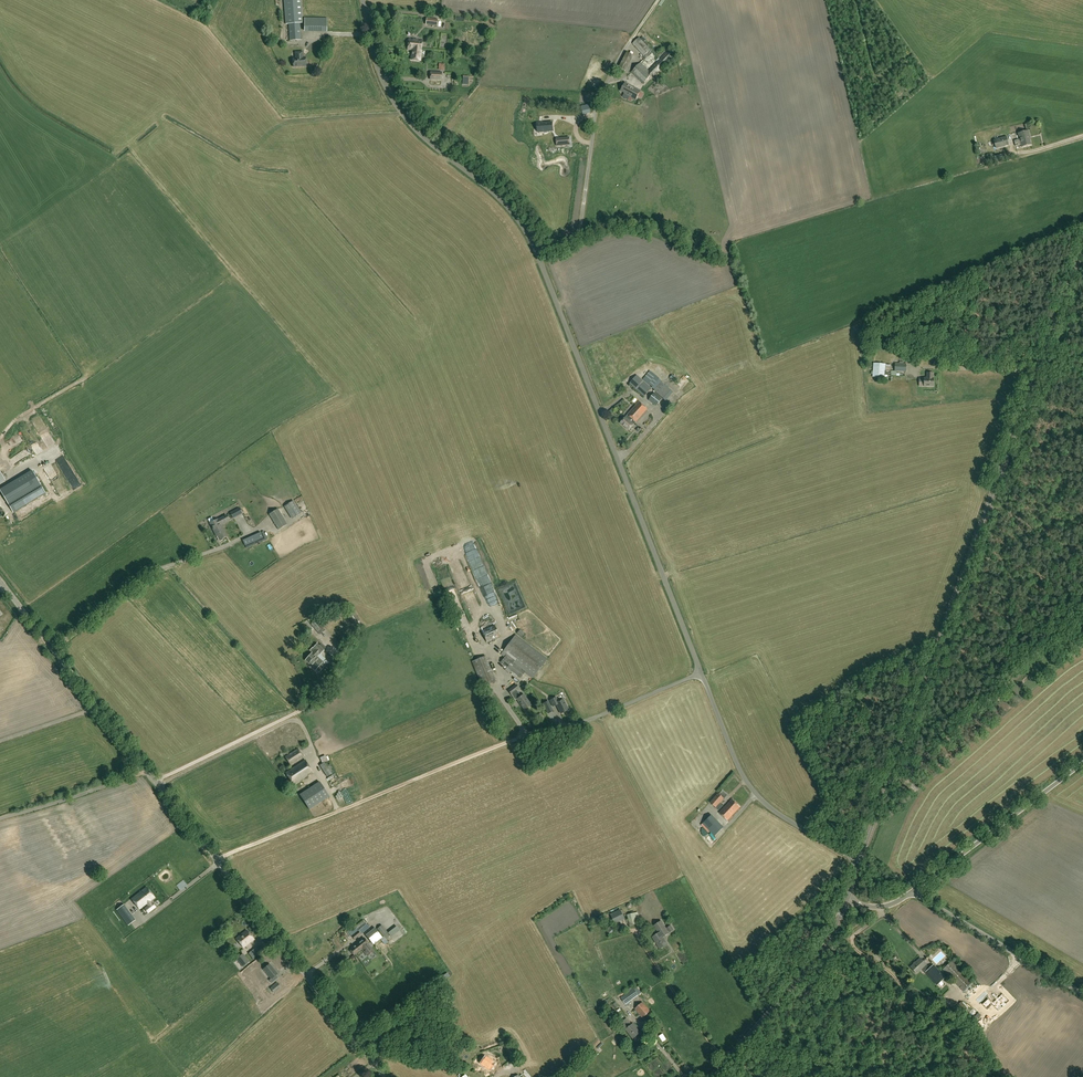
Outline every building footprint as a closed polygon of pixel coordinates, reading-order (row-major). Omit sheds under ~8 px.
[(300,23),(303,23),(301,0),(284,0),(286,24),(289,24),(290,41),(301,40),(300,23)] [(327,17),(305,17),(305,30),(327,30),(327,17)] [(437,26),(438,19),(426,18),(425,25),(437,26)] [(646,45),(640,38),(633,43),(644,56),(643,57),(645,59),(652,53),(651,51),(648,48),(651,46),(648,43),(646,45)] [(423,40),(409,39),(407,50),(414,51),(414,48),(422,49),(423,40)] [(422,49),(415,48),(414,48),(414,51),(413,53),(412,53),(411,60),(420,61),(421,51),(422,49)] [(655,76),(674,56),(668,51),(649,71),(641,63),(632,72),(644,83),(653,74),(655,76)] [(306,66),(306,58),(304,58),(303,58),(303,54),(303,52),(296,53),(296,58),(293,59),(294,67),(306,66)] [(636,100),(641,92),(625,83),(621,91),(628,94),(627,95),(636,100)] [(583,114),(590,112),(589,105),(582,106),(583,114)] [(538,132),(550,131),(549,122),(537,124),(538,132)] [(1021,147),(1031,145),(1029,137),(1030,136),(1028,131),(1018,133),(1020,140),(1014,141),(1015,146),(1021,145),(1021,147)] [(1009,145),(1007,136),(993,140),(996,149),(1009,145)] [(557,146),(570,145),(570,138),(556,140),(557,146)] [(938,362),(941,356),(936,353),(933,359),(938,362)] [(873,377),(885,378),(886,364),(874,363),(873,377)] [(897,376),(897,371),(906,372),(906,364),(895,363),(895,371),(891,371),(891,376),(897,376)] [(661,382),(662,381),(659,379),(652,373),(650,371),(643,380),(652,387),(655,390),(654,391),(665,401),(672,392),(662,383),(661,382)] [(933,379),(933,373),(927,373),(927,379),(919,378),(919,387),(924,387),(934,387),(934,379),(933,379)] [(637,375),(629,384),(644,397),(652,388),(637,375)] [(685,378),(680,383),(683,386),(688,381),(685,378)] [(656,406),(662,399),(654,393),(648,400),(656,406)] [(629,431),(648,409),(639,402),(620,423),(629,431)] [(28,444),(31,449),(39,444),(36,439),(28,444)] [(22,459),(27,456),(23,450),(18,453),(22,459)] [(52,473),(59,470),(56,465),(50,468),(52,473)] [(46,493),(38,480),(21,490),(22,491),(18,493),(12,483),(0,490),(13,513),(25,505),(46,493)] [(43,497),(30,503),(32,507),(45,502),(43,497)] [(287,508),(293,518),(298,515),(300,514),(294,504),(287,508)] [(233,518),(243,513),(240,508),(230,513),(233,518)] [(287,525),(278,509),(269,514),(279,530),(287,525)] [(220,525),(229,520),(227,515),(218,520),(218,519),(210,523),(217,536),(220,534),(222,538),(226,536),(224,532),(220,525)] [(254,540),(262,537),(260,531),(252,535),(254,540)] [(354,609),(346,613),(353,625),(360,621),(354,609)] [(311,624),(320,634),(325,630),(316,620),(311,624)] [(498,637),(500,637),(495,625),(482,631),(487,642),(498,637)] [(533,677),(547,660),(515,636),(502,653),(515,664),(515,665),(505,657),(501,662),(507,667),(505,670),(509,672),(511,670),(521,678),(526,672),(533,677)] [(320,665),(323,668),(325,665),(316,656),(319,653),(320,654),(324,650),(317,644),(313,648),(315,650),(305,660),(316,670),(320,665)] [(483,687),(488,685),(496,682),(485,656),(472,662),(483,687)] [(521,696),(517,690),(519,688),(517,685),(509,690),(511,694),(513,693),(525,710),(532,705),(524,695),(521,696)] [(559,701),(557,697),(550,700),(553,707),(556,705),(561,714),(569,710),(564,699),(559,701)] [(552,707),(549,701),(543,703),(546,710),(548,714),(554,711),(552,707)] [(290,765),(303,757),(298,749),(285,757),(290,765)] [(327,777),(333,774),(325,762),(328,761),(327,760),(329,759),(328,756),(326,756),(320,758),(323,764),(320,766),(327,777)] [(313,772),(305,760),(286,773),(294,785),(313,772)] [(347,779),(351,786),(357,783),(353,776),(347,779)] [(329,797),(319,782),(300,795),(309,809),(329,797)] [(720,811),(723,807),(720,804),(724,799),(718,794),(710,803),(720,811)] [(728,821),(740,807),(732,800),(719,813),(728,821)] [(697,821),(704,816),(702,813),(695,819),(697,821)] [(714,836),(723,829),(711,816),(703,824),(714,836)] [(710,834),(707,836),(714,844),(716,842),(710,834)] [(155,898),(147,887),(132,898),(140,909),(147,903),(149,906),(146,908),(149,913),(156,908),(151,901),(155,898)] [(136,920),(124,905),(117,910),(128,925),(136,920)] [(621,912),(614,915),(617,921),(624,917),(621,912)] [(633,925),(641,923),(639,918),(636,918),(635,914),(631,915),(632,918),(628,919),(629,922),(632,922),(633,925)] [(661,921),(654,926),(658,934),(653,937),(660,949),(668,945),(663,937),(669,933),(666,929),(661,921)] [(348,930),(354,940),(361,934),(369,927),(366,924),(358,930),(356,929),(353,931),(350,929),(348,930)] [(386,939),(390,936),(382,925),(377,929),(386,939)] [(611,926),(609,928),(606,931),(610,935),(615,930),(611,926)] [(366,935),(373,944),(383,937),(375,928),(366,935)] [(244,948),(254,939),(247,930),(236,938),(244,948)] [(353,955),(361,949),(361,948),(367,956),(373,951),(368,944),(364,938),(353,947),(350,950),(353,955)] [(878,956),(887,963),(889,959),(881,952),(878,956)] [(375,953),(370,956),(372,961),(378,958),(375,953)] [(939,965),(947,957),(943,953),(935,961),(939,965)] [(248,963),(243,958),(237,962),(242,968),(248,963)] [(930,969),(921,958),(911,967),(917,973),(922,969),(937,985),(945,978),(934,966),(930,969)] [(977,1006),(986,998),(952,961),(943,969),(977,1006)] [(269,980),(271,983),(276,979),(274,976),(277,974),(269,964),(263,969),(271,978),(269,980)] [(270,988),(274,993),(281,987),(277,982),(270,988)] [(634,1001),(633,999),(638,996),(642,1000),(645,998),(642,994),(643,993),(639,986),(634,989),(621,998),(626,1006),(634,1001)] [(965,1011),(968,1009),(962,1001),(959,1004),(965,1011)] [(650,1011),(643,1002),(635,1009),(642,1018),(650,1011)] [(626,1019),(621,1024),(633,1039),(641,1033),(633,1024),(631,1026),(628,1023),(629,1022),(626,1019)] [(479,1063),(490,1071),(496,1063),(485,1056),(479,1063)]
